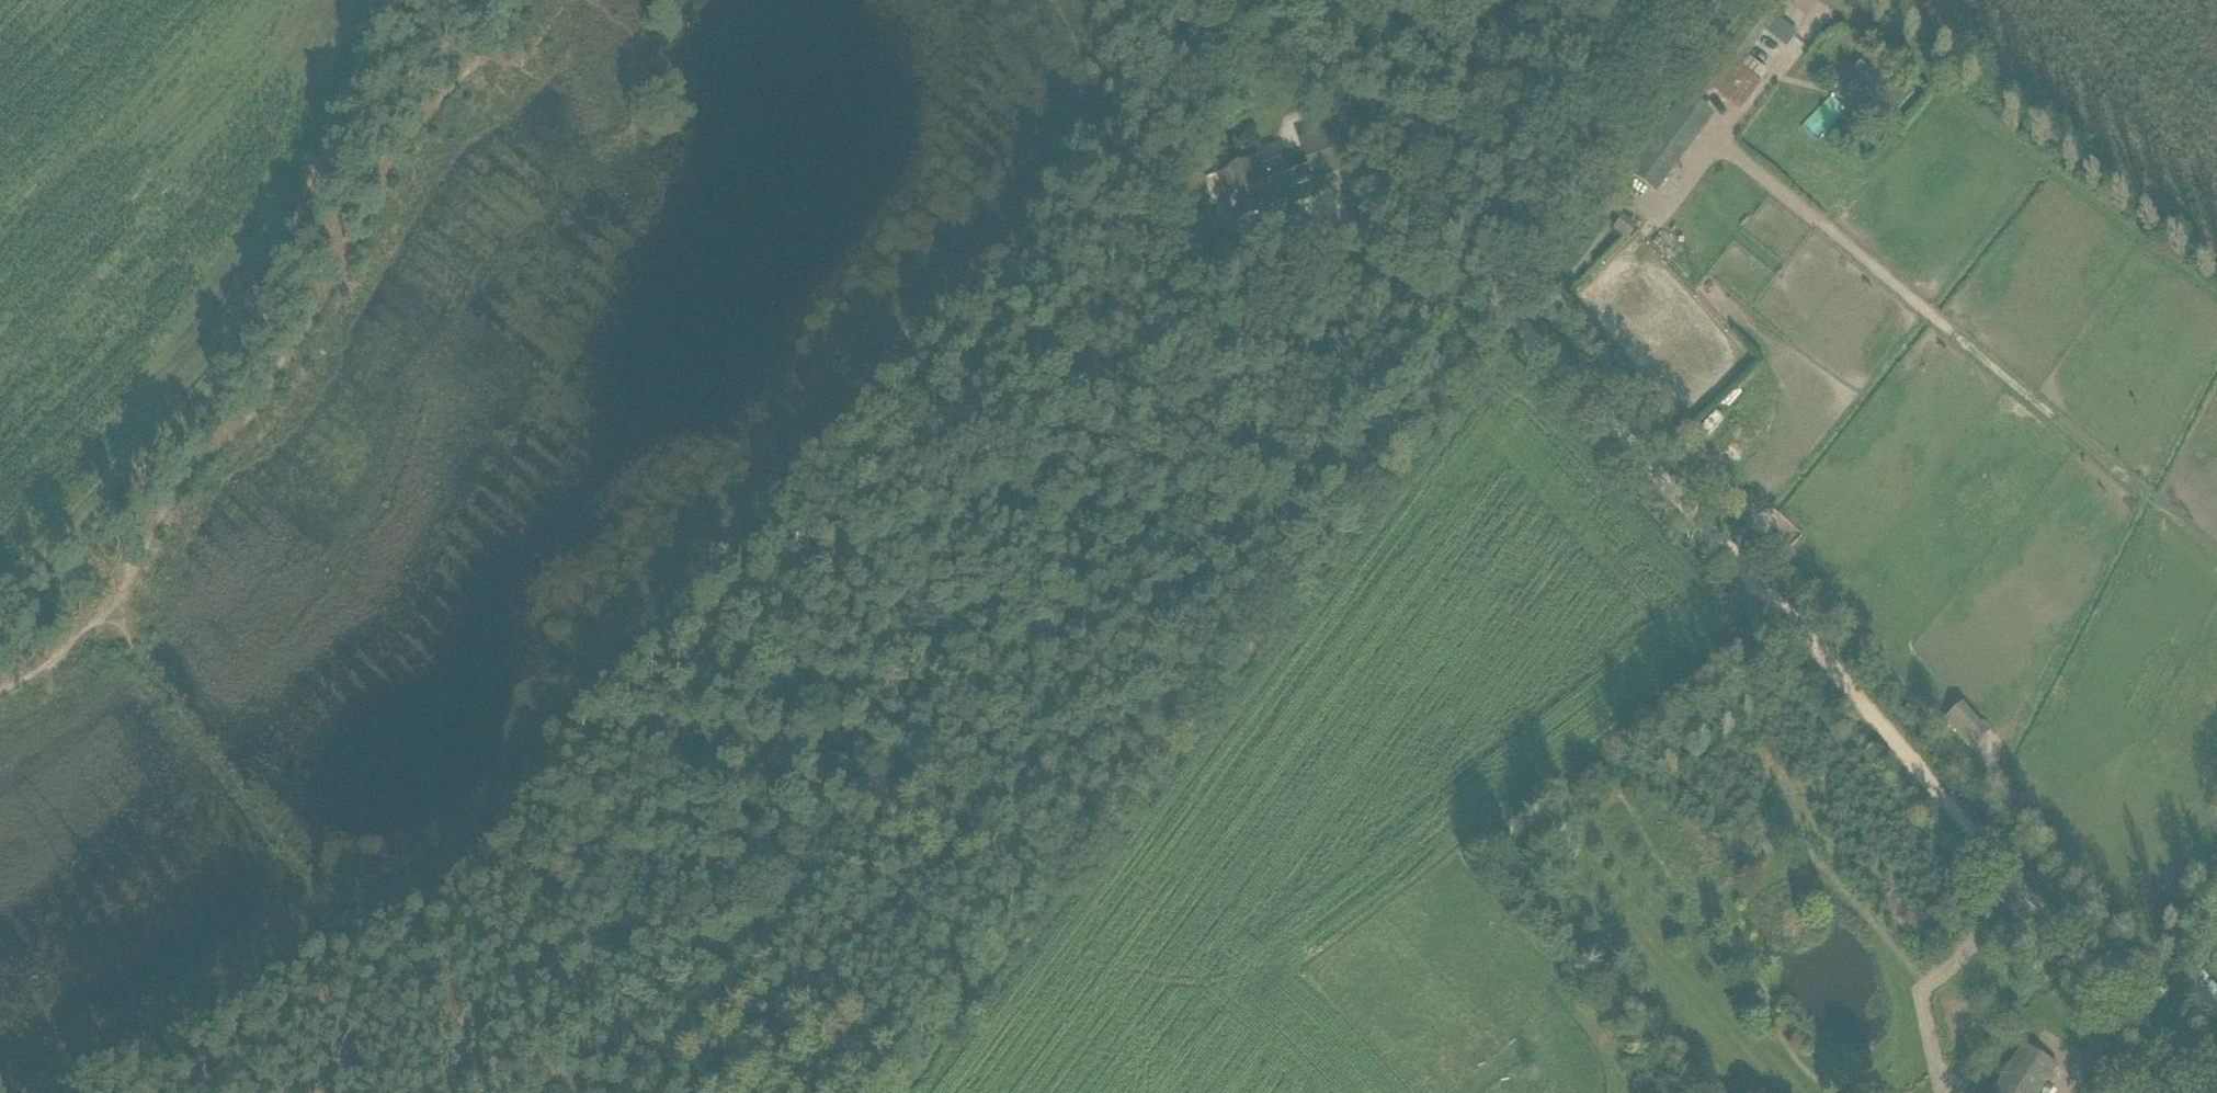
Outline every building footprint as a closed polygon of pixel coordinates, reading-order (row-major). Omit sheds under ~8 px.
[(1711,89),(1739,110),(1767,73),(1746,56),(1777,17),(1761,5),(1721,56),(1730,63),(1711,89)] [(1846,77),(1879,108),(1892,96),(1859,63),(1846,77)] [(1683,98),(1628,171),(1656,192),(1712,119),(1683,98)] [(1835,100),(1816,121),(1829,132),(1847,111),(1835,100)] [(1293,186),(1350,168),(1338,131),(1302,143),(1309,165),(1288,172),(1285,160),(1254,171),(1253,167),(1222,178),(1236,222),(1268,211),(1267,208),(1297,198),(1293,186)] [(1609,233),(1622,245),(1636,230),(1623,218),(1609,233)] [(1962,703),(1953,711),(1979,739),(1987,731),(1962,703)] [(1992,1092),(2039,1092),(2057,1066),(2024,1044),(1992,1092)]
